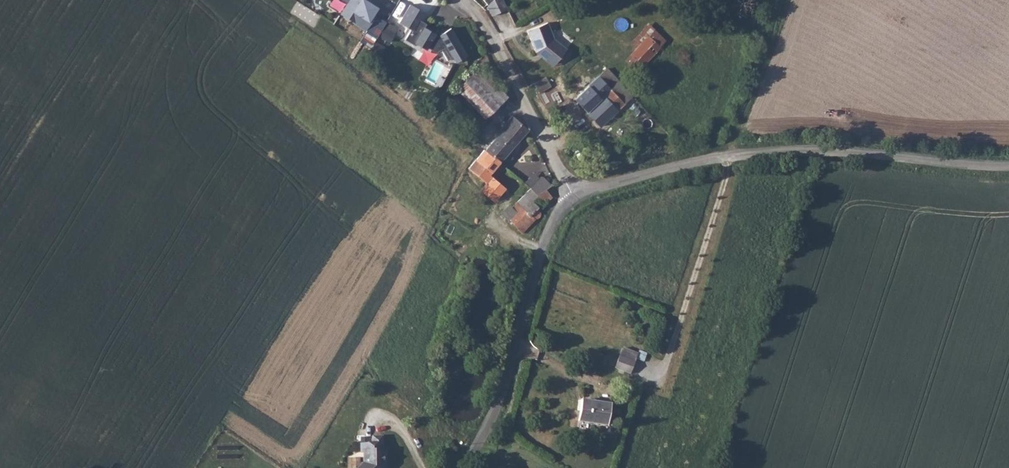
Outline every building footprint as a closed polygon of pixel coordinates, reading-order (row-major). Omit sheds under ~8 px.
[(378,39),(384,29),(372,22),(375,17),(365,11),(370,1),(367,0),(339,0),(338,1),(347,6),(340,17),(378,39)] [(502,0),(491,0),(487,4),(493,15),(506,8),(502,0)] [(424,12),(410,4),(400,23),(412,29),(406,40),(417,46),(419,44),(428,49),(429,46),(439,51),(443,48),(450,59),(455,56),(458,61),(469,53),(452,26),(444,32),(441,33),(437,31),(436,33),(425,27),(427,23),(420,19),(424,12)] [(387,23),(375,17),(372,22),(384,29),(387,23)] [(565,43),(552,33),(545,17),(525,26),(535,48),(538,50),(539,48),(554,58),(565,43)] [(640,64),(663,39),(646,22),(628,42),(634,48),(622,60),(633,69),(639,64),(640,64)] [(380,37),(372,50),(380,54),(388,42),(380,37)] [(539,48),(538,50),(553,61),(554,58),(539,48)] [(506,96),(492,80),(493,79),(495,77),(494,76),(490,71),(485,74),(478,66),(457,87),(478,109),(484,117),(506,96)] [(574,101),(585,112),(605,92),(617,81),(606,69),(574,101)] [(544,77),(532,84),(537,94),(541,92),(547,101),(555,96),(544,77)] [(605,92),(585,112),(600,128),(632,97),(617,81),(605,92)] [(485,150),(499,162),(526,130),(511,116),(492,138),(492,141),(485,150)] [(485,150),(477,160),(469,169),(495,191),(500,185),(488,175),(499,162),(485,150)] [(528,188),(522,195),(533,205),(546,191),(553,184),(542,175),(528,188)] [(546,191),(533,205),(537,210),(538,210),(552,197),(546,191)] [(532,235),(536,228),(537,222),(532,216),(537,210),(533,205),(522,195),(503,215),(507,220),(500,228),(512,241),(524,230),(532,235)] [(532,216),(537,222),(538,219),(540,214),(538,210),(537,210),(532,216)] [(614,368),(626,373),(624,380),(635,384),(646,354),(623,346),(614,368)] [(568,404),(565,420),(588,424),(591,409),(568,404)] [(370,436),(370,443),(370,450),(380,450),(380,436),(370,436)] [(370,443),(359,443),(358,452),(362,453),(362,462),(355,467),(384,467),(384,450),(380,450),(370,450),(370,443)]
